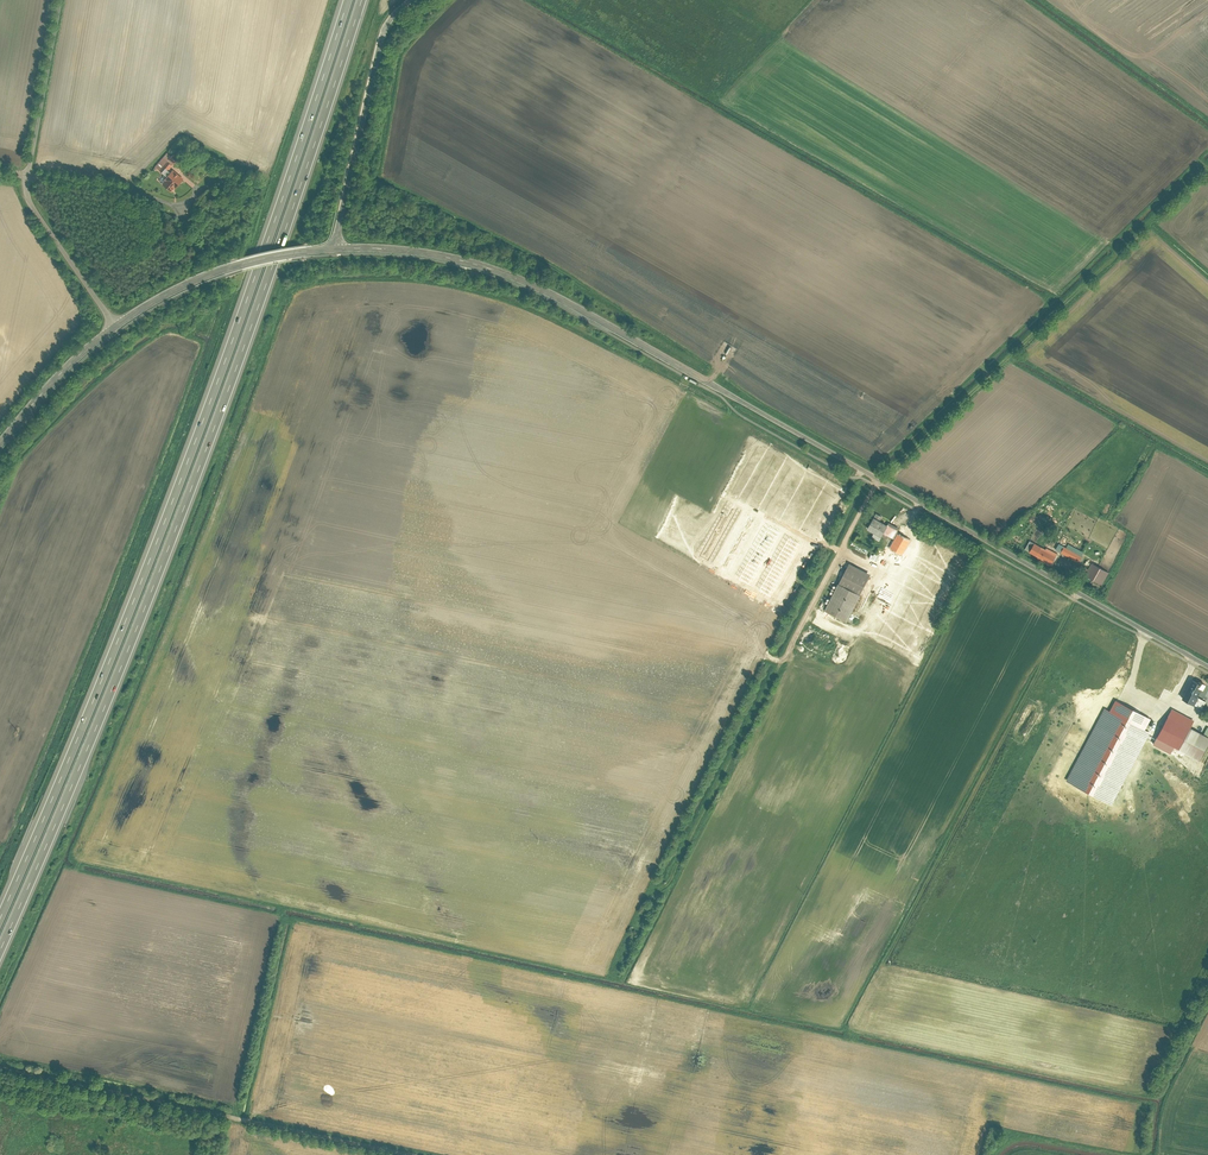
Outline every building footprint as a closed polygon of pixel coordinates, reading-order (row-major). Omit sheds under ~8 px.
[(167,152),(155,166),(164,174),(158,181),(163,185),(167,181),(164,179),(172,170),(170,168),(177,160),(167,152)] [(184,179),(173,169),(172,170),(164,179),(167,181),(163,185),(172,192),(184,179)] [(227,177),(221,171),(217,175),(223,181),(227,177)] [(876,512),(867,528),(875,532),(873,535),(880,539),(884,532),(894,538),(884,557),(900,565),(903,559),(916,566),(929,544),(910,534),(911,532),(889,520),(888,523),(882,520),(884,516),(876,512)] [(1030,539),(1025,549),(1052,563),(1058,552),(1047,546),(1046,548),(1030,539)] [(1060,543),(1057,548),(1080,560),(1084,552),(1071,545),(1070,548),(1060,543)] [(871,549),(868,555),(877,560),(880,554),(871,549)] [(849,561),(825,609),(847,620),(872,572),(849,561)] [(1092,562),(1085,575),(1103,584),(1110,571),(1092,562)] [(893,566),(881,587),(896,596),(908,575),(893,566)] [(1203,709),(1207,700),(1197,696),(1200,688),(1202,689),(1204,684),(1198,682),(1198,684),(1192,682),(1184,701),(1203,709)] [(1150,716),(1115,698),(1108,711),(1104,709),(1066,780),(1110,804),(1148,733),(1142,730),(1150,716)] [(1190,727),(1193,721),(1171,709),(1155,737),(1178,749),(1190,727)] [(1190,727),(1178,749),(1199,760),(1207,743),(1207,737),(1190,727)]
